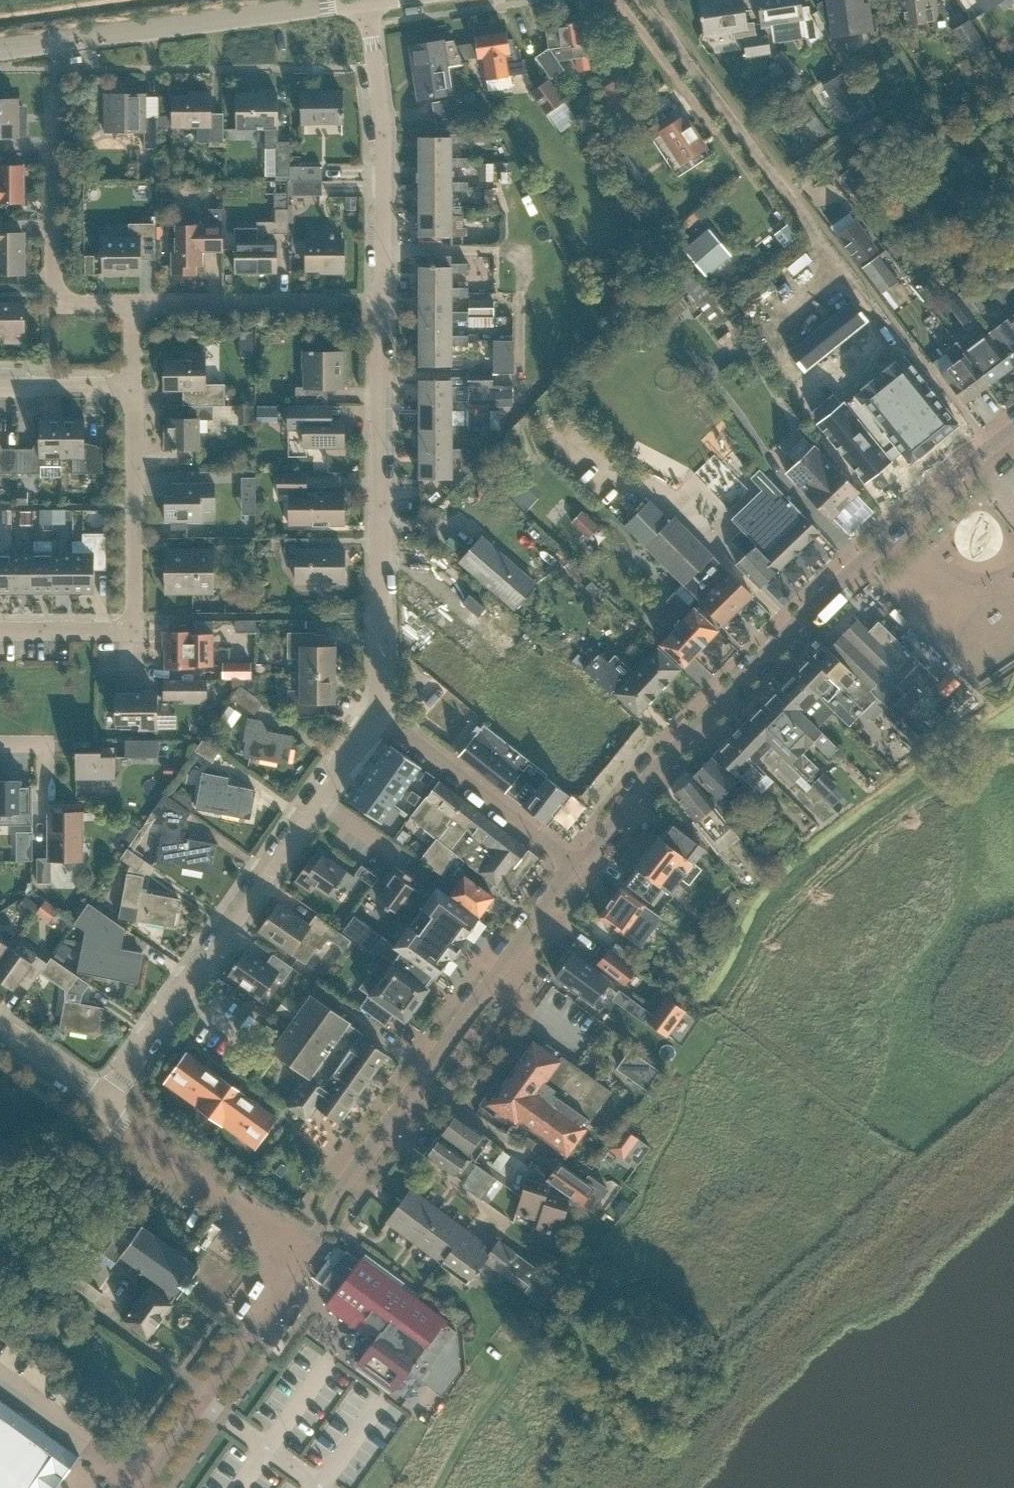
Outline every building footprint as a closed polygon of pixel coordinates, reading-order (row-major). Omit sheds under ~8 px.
[(700,0),(705,32),(733,28),(735,37),(755,34),(754,21),(745,22),(742,0),(703,0),(700,0)] [(762,24),(771,23),(773,32),(803,28),(811,41),(823,34),(809,13),(808,5),(801,6),(800,0),(758,0),(762,24)] [(816,6),(836,40),(844,34),(877,30),(875,13),(868,14),(867,2),(858,3),(858,0),(824,0),(816,6)] [(895,7),(902,6),(904,24),(932,20),(934,27),(947,25),(945,9),(939,0),(894,0),(895,7)] [(987,9),(998,1),(998,0),(1005,9),(1013,2),(1013,0),(981,0),(987,9)] [(970,18),(952,28),(970,57),(972,56),(976,63),(990,55),(986,48),(988,47),(970,18)] [(549,48),(536,57),(551,78),(563,69),(557,60),(576,57),(578,69),(589,68),(582,20),(558,24),(558,26),(545,28),(549,48)] [(507,31),(475,36),(479,57),(484,56),(487,77),(529,70),(527,57),(519,58),(517,43),(509,44),(507,31)] [(757,54),(765,53),(770,52),(768,33),(764,34),(755,35),(757,54)] [(766,65),(765,53),(757,54),(755,35),(743,37),(748,68),(766,65)] [(444,40),(411,45),(419,97),(452,92),(448,65),(463,63),(453,39),(444,40)] [(842,75),(824,87),(840,113),(843,111),(847,117),(863,107),(868,114),(876,109),(862,87),(853,93),(842,75)] [(549,78),(530,91),(546,113),(565,100),(549,78)] [(618,78),(603,88),(624,121),(640,110),(618,78)] [(797,86),(788,92),(793,99),(802,93),(797,86)] [(290,179),(290,165),(290,140),(278,140),(278,91),(237,92),(237,126),(266,126),(265,147),(275,147),(275,180),(287,180),(290,179)] [(302,91),(302,121),(343,121),(343,91),(302,91)] [(146,92),(104,92),(105,131),(145,131),(145,147),(158,147),(158,123),(146,123),(146,92)] [(190,95),(173,95),(174,125),(209,125),(209,141),(224,141),(224,112),(212,112),(212,92),(190,92),(190,95)] [(582,98),(579,93),(573,92),(568,95),(574,104),(582,98)] [(19,136),(19,134),(26,135),(26,122),(24,122),(24,106),(19,105),(20,97),(0,97),(0,136),(19,136)] [(457,97),(432,101),(436,128),(449,128),(450,128),(457,128),(461,123),(460,115),(457,97)] [(789,111),(778,119),(785,128),(788,126),(798,141),(804,137),(809,143),(826,130),(805,100),(796,106),(801,113),(794,118),(789,111)] [(592,115),(584,105),(576,111),(584,121),(592,115)] [(704,144),(686,117),(664,132),(663,132),(681,159),(704,144)] [(865,120),(847,132),(855,143),(873,132),(865,120)] [(658,123),(647,129),(653,139),(663,132),(664,132),(658,123)] [(497,129),(474,130),(475,141),(497,140),(497,129)] [(419,136),(419,161),(451,161),(451,156),(451,141),(468,141),(468,132),(449,132),(449,136),(419,136)] [(628,154),(612,164),(621,176),(636,166),(628,154)] [(452,184),(452,180),(452,165),(468,165),(468,156),(451,156),(451,161),(419,161),(419,184),(452,184)] [(493,162),(480,162),(480,180),(493,180),(493,162)] [(24,201),(24,165),(0,165),(0,201),(24,201)] [(322,165),(290,165),(290,179),(322,179),(322,165)] [(850,167),(838,176),(863,207),(874,198),(850,167)] [(322,194),(322,179),(287,180),(288,195),(322,194)] [(467,180),(452,180),(452,184),(419,184),(419,208),(452,208),(452,204),(452,190),(468,190),(468,186),(467,186),(467,180)] [(468,205),(452,204),(452,208),(419,208),(419,233),(420,233),(442,233),(451,233),(451,213),(468,213),(468,205)] [(235,240),(235,272),(276,272),(276,240),(264,240),(264,232),(288,232),(288,207),(276,207),(276,220),(257,220),(257,240),(235,240)] [(176,252),(172,252),(172,273),(196,272),(196,264),(202,264),(202,251),(222,250),(221,208),(209,208),(210,222),(207,222),(207,224),(176,225),(176,252)] [(856,221),(837,235),(858,262),(877,248),(856,221)] [(787,223),(774,233),(785,246),(798,236),(787,223)] [(104,237),(103,273),(140,273),(141,251),(155,251),(155,224),(130,224),(130,237),(104,237)] [(333,225),(307,225),(307,269),(322,269),(322,271),(344,271),(344,238),(332,238),(333,225)] [(709,229),(684,250),(706,276),(731,255),(709,229)] [(24,272),(24,232),(0,232),(0,272),(24,272)] [(442,233),(420,233),(420,243),(442,243),(442,233)] [(451,290),(451,286),(451,271),(468,271),(468,262),(451,262),(451,254),(430,254),(430,265),(418,265),(418,290),(451,290)] [(898,280),(879,254),(862,266),(882,292),(898,280)] [(969,284),(959,292),(976,314),(985,326),(989,323),(980,311),(986,307),(969,284)] [(468,286),(451,286),(451,290),(418,290),(418,314),(451,314),(451,310),(451,295),(468,295),(468,286)] [(976,314),(959,292),(949,300),(966,322),(976,314)] [(468,314),(494,314),(494,298),(468,299),(468,310),(468,314)] [(852,301),(832,317),(847,336),(867,319),(852,301)] [(5,335),(5,341),(7,341),(7,343),(24,343),(24,340),(26,340),(26,303),(13,303),(13,307),(2,307),(2,303),(0,303),(0,335),(5,335)] [(494,314),(468,314),(468,310),(451,310),(451,314),(418,314),(418,338),(451,338),(451,334),(451,320),(468,320),(468,326),(494,326),(494,314)] [(996,342),(997,342),(997,341),(1000,345),(1013,363),(1013,320),(1011,316),(989,333),(996,342)] [(832,317),(824,323),(839,342),(847,336),(832,317)] [(824,323),(816,330),(831,349),(839,342),(824,323)] [(816,330),(807,337),(822,355),(831,349),(816,330)] [(254,331),(241,331),(241,342),(255,342),(254,331)] [(451,338),(418,338),(418,363),(451,363),(451,344),(468,344),(468,334),(451,334),(451,338)] [(989,382),(1013,364),(1013,363),(1000,345),(997,341),(996,342),(995,343),(988,334),(965,351),(975,364),(989,382)] [(807,337),(790,351),(805,369),(822,355),(807,337)] [(296,387),(296,406),(324,406),(324,405),(328,405),(328,387),(344,387),(344,351),(303,350),(303,369),(309,369),(309,387),(296,387)] [(182,358),(164,358),(165,390),(189,390),(189,405),(225,405),(225,383),(205,383),(204,351),(182,351),(182,358)] [(989,382),(975,364),(973,365),(965,355),(941,373),(964,402),(989,382)] [(834,392),(811,411),(819,420),(817,421),(866,482),(875,474),(883,468),(892,461),(891,460),(902,451),(910,462),(918,456),(919,458),(937,444),(935,442),(958,423),(935,394),(936,393),(928,382),(926,383),(923,380),(925,379),(919,372),(918,373),(916,371),(917,369),(911,362),(910,363),(904,356),(897,362),(894,359),(882,369),(884,372),(876,378),(874,375),(861,386),(864,389),(845,403),(843,400),(841,402),(834,392)] [(513,361),(494,361),(494,372),(496,372),(513,371),(513,361)] [(451,378),(419,379),(419,403),(451,403),(451,399),(468,399),(468,386),(492,386),(492,385),(493,372),(484,372),(468,372),(468,376),(451,376),(451,378)] [(232,383),(227,383),(226,393),(236,394),(236,387),(232,383)] [(512,406),(512,390),(497,390),(497,406),(500,406),(512,406)] [(451,403),(419,403),(419,427),(452,427),(452,424),(468,424),(468,399),(451,399),(451,403)] [(278,405),(258,405),(258,421),(278,420),(278,405)] [(189,418),(165,419),(166,448),(173,448),(173,449),(178,449),(178,448),(200,448),(200,432),(208,432),(208,419),(213,419),(213,406),(189,406),(189,418)] [(296,406),(289,406),(289,428),(304,428),(304,446),(344,446),(344,417),(332,417),(332,406),(324,406),(296,406)] [(62,476),(62,457),(62,417),(40,417),(40,444),(18,444),(18,472),(41,472),(41,476),(62,476)] [(84,417),(62,417),(62,457),(73,457),(73,472),(103,472),(103,446),(85,446),(84,417)] [(468,424),(452,424),(452,427),(419,427),(419,451),(451,451),(451,448),(451,433),(468,433),(468,424)] [(468,441),(468,453),(484,453),(484,441),(468,441)] [(18,444),(0,444),(0,472),(18,472),(18,444)] [(814,445),(787,471),(806,491),(805,492),(829,518),(832,516),(849,534),(873,511),(856,493),(859,491),(834,465),(833,466),(814,445)] [(468,448),(451,448),(451,451),(419,451),(419,476),(452,476),(452,457),(461,457),(461,471),(469,471),(482,457),(482,454),(468,454),(468,448)] [(715,453),(694,473),(729,508),(746,492),(727,472),(730,468),(715,453)] [(731,518),(741,529),(778,569),(819,530),(760,467),(750,477),(762,488),(731,518)] [(278,471),(278,492),(289,492),(289,524),(344,524),(344,491),(306,491),(306,471),(278,471)] [(242,476),(242,501),(256,501),(256,476),(242,476)] [(177,495),(166,495),(166,520),(171,520),(171,529),(187,528),(187,520),(201,520),(201,509),(215,509),(215,483),(177,483),(177,495)] [(28,490),(18,490),(18,503),(28,503),(28,490)] [(650,499),(624,525),(644,545),(683,585),(685,584),(702,600),(701,601),(724,624),(737,637),(766,607),(752,594),(702,544),(674,516),(670,519),(650,499)] [(13,509),(3,509),(3,522),(13,522),(13,509)] [(32,511),(21,510),(21,524),(31,524),(32,511)] [(54,510),(42,510),(42,521),(54,521),(54,510)] [(65,510),(54,510),(54,521),(65,521),(65,510)] [(582,510),(572,521),(589,537),(599,526),(582,510)] [(778,569),(741,529),(731,539),(746,555),(737,563),(759,587),(778,569)] [(74,552),(74,592),(95,592),(95,562),(106,562),(106,569),(107,569),(107,532),(84,532),(84,540),(73,540),(74,552)] [(308,536),(284,536),(284,551),(295,551),(296,580),(345,581),(345,548),(309,549),(308,536)] [(480,536),(460,560),(515,607),(535,582),(480,536)] [(252,538),(220,538),(220,550),(252,549),(252,538)] [(272,547),(271,538),(259,539),(259,552),(266,552),(272,547)] [(213,549),(167,550),(167,592),(214,591),(213,549)] [(13,592),(13,552),(0,552),(0,592),(13,592)] [(13,592),(33,592),(33,552),(13,552),(13,592)] [(33,552),(33,592),(54,592),(54,552),(33,552)] [(54,592),(74,592),(74,552),(54,552),(54,592)] [(664,608),(657,617),(665,624),(658,631),(665,638),(663,641),(686,662),(717,629),(694,607),(693,609),(674,591),(667,599),(670,602),(664,608)] [(872,688),(878,694),(893,708),(891,709),(900,718),(939,679),(912,654),(878,621),(869,631),(858,620),(831,647),(872,688)] [(300,656),(300,671),(337,671),(337,643),(316,643),(315,629),(287,629),(287,656),(300,656)] [(213,633),(194,633),(194,631),(166,631),(166,667),(194,667),(194,664),(213,664),(213,633)] [(825,641),(796,672),(819,695),(834,709),(849,724),(862,710),(872,720),(883,708),(873,698),(878,694),(872,688),(831,647),(825,641)] [(599,651),(585,666),(611,690),(614,687),(617,690),(616,691),(639,712),(680,668),(658,647),(649,657),(645,653),(637,661),(641,664),(635,671),(615,653),(609,660),(599,651)] [(252,661),(223,661),(223,678),(252,678),(252,661)] [(337,671),(300,671),(300,688),(287,688),(288,714),(317,714),(316,699),(337,699),(337,671)] [(796,672),(779,688),(818,726),(826,717),(834,709),(819,695),(796,672)] [(949,672),(935,685),(947,696),(960,683),(949,672)] [(208,679),(165,680),(165,697),(185,697),(185,701),(208,701),(208,679)] [(241,684),(231,697),(255,713),(263,701),(258,696),(241,684)] [(772,743),(807,779),(819,767),(803,752),(814,741),(829,756),(838,746),(822,730),(818,726),(779,688),(748,720),(772,743)] [(963,688),(954,696),(961,704),(969,695),(963,688)] [(117,693),(117,727),(158,727),(158,691),(145,691),(145,693),(117,693)] [(317,724),(317,714),(288,714),(290,721),(305,721),(306,724),(317,724)] [(248,716),(244,739),(246,740),(244,753),(290,762),(295,733),(260,726),(261,719),(248,716)] [(806,780),(807,779),(772,744),(748,720),(732,737),(756,761),(761,755),(790,785),(801,775),(806,780)] [(547,824),(571,795),(547,774),(548,773),(486,722),(461,753),(547,824)] [(756,761),(732,737),(716,753),(740,776),(773,808),(777,803),(758,784),(768,775),(755,761),(756,761)] [(203,738),(195,749),(213,761),(221,750),(203,738)] [(159,739),(125,739),(125,756),(159,756),(159,739)] [(391,744),(377,763),(407,784),(421,765),(391,744)] [(103,751),(78,752),(79,778),(118,777),(117,755),(103,756),(103,751)] [(712,757),(694,774),(720,799),(737,782),(712,757)] [(377,763),(364,781),(395,802),(407,784),(377,763)] [(426,769),(420,778),(429,784),(435,775),(426,769)] [(824,771),(811,784),(825,798),(836,787),(838,785),(824,771)] [(203,772),(197,807),(212,810),(251,818),(256,789),(227,784),(229,776),(203,772)] [(0,780),(0,821),(14,821),(34,821),(34,796),(34,788),(22,788),(22,780),(0,780)] [(410,816),(429,831),(435,823),(435,819),(444,808),(454,816),(466,800),(440,780),(410,816)] [(694,780),(676,794),(696,819),(694,821),(703,832),(702,833),(720,854),(732,844),(760,878),(768,872),(694,780)] [(364,781),(351,800),(381,821),(395,802),(364,781)] [(412,789),(406,798),(415,804),(421,795),(412,789)] [(165,793),(153,811),(165,819),(157,860),(214,871),(219,843),(181,836),(183,822),(191,811),(165,793)] [(529,849),(466,800),(454,816),(444,808),(435,819),(435,823),(429,831),(437,837),(421,857),(442,875),(459,854),(497,884),(511,865),(514,868),(529,849)] [(50,856),(38,856),(38,881),(52,881),(52,858),(83,859),(83,811),(50,811),(50,856)] [(637,866),(626,880),(655,903),(665,889),(674,895),(679,888),(676,886),(683,878),(690,884),(703,867),(695,862),(706,847),(698,841),(700,838),(681,816),(675,824),(671,821),(660,836),(659,835),(636,865),(637,866)] [(130,822),(122,832),(132,839),(139,829),(130,822)] [(404,829),(397,838),(403,842),(410,833),(404,829)] [(32,831),(17,831),(17,858),(33,858),(32,831)] [(121,903),(119,915),(176,926),(181,897),(143,890),(146,874),(145,874),(153,864),(128,847),(120,857),(131,864),(128,871),(129,871),(122,904),(121,903)] [(306,863),(295,879),(312,890),(315,886),(329,895),(347,870),(322,853),(312,868),(306,863)] [(388,884),(378,898),(386,904),(384,907),(388,909),(390,907),(402,915),(420,891),(405,881),(410,875),(394,863),(382,879),(388,884)] [(362,864),(356,873),(373,884),(379,876),(362,864)] [(439,887),(429,900),(452,917),(462,903),(480,916),(487,907),(491,906),(496,900),(495,896),(495,895),(466,874),(451,895),(439,887)] [(599,915),(623,933),(624,932),(641,944),(642,943),(639,941),(657,916),(660,918),(661,917),(644,905),(644,904),(621,886),(599,915)] [(40,904),(26,894),(19,904),(32,914),(40,904)] [(452,917),(429,900),(396,943),(383,933),(375,945),(385,953),(362,985),(371,992),(363,1004),(382,1018),(391,1006),(407,1018),(430,986),(427,984),(435,973),(438,975),(452,956),(454,957),(468,937),(467,936),(481,916),(480,916),(462,903),(452,917)] [(45,901),(37,912),(51,921),(59,910),(45,901)] [(89,902),(76,922),(87,929),(79,969),(137,981),(143,952),(121,947),(125,927),(115,920),(89,902)] [(266,921),(260,930),(306,962),(317,946),(320,948),(329,937),(339,944),(343,951),(352,938),(316,913),(309,923),(279,902),(268,918),(267,917),(265,920),(266,921)] [(682,913),(668,902),(660,913),(674,924),(682,913)] [(356,914),(344,930),(371,950),(375,945),(383,933),(356,914)] [(12,946),(0,938),(0,963),(12,946)] [(0,963),(0,976),(16,987),(25,974),(35,981),(49,960),(32,949),(16,939),(12,946),(0,963)] [(60,948),(55,955),(63,961),(68,954),(68,953),(72,947),(65,942),(60,948)] [(247,947),(228,974),(260,996),(275,974),(282,980),(293,965),(274,951),(267,960),(247,947)] [(635,968),(626,961),(609,948),(598,962),(624,982),(635,968)] [(613,981),(574,952),(557,976),(595,1004),(613,981)] [(89,982),(52,957),(42,972),(67,989),(66,998),(61,1027),(100,1035),(105,1007),(80,1002),(82,992),(89,982)] [(315,965),(309,974),(318,980),(324,971),(315,965)] [(310,994),(271,1049),(309,1075),(288,1105),(307,1119),(317,1104),(340,1120),(356,1096),(364,1101),(368,1095),(360,1090),(387,1052),(365,1036),(362,1041),(358,1038),(364,1030),(349,1019),(348,1021),(310,994)] [(666,996),(648,1020),(667,1034),(669,1032),(678,1039),(693,1020),(683,1012),(685,1010),(666,996)] [(632,997),(625,1007),(645,1022),(652,1012),(632,997)] [(501,1078),(489,1094),(493,1098),(490,1102),(494,1105),(490,1109),(507,1122),(511,1117),(515,1120),(518,1116),(567,1152),(585,1128),(582,1126),(588,1119),(590,1121),(612,1090),(543,1039),(538,1045),(534,1042),(532,1045),(527,1041),(514,1059),(519,1062),(517,1065),(515,1064),(506,1076),(508,1078),(505,1081),(501,1078)] [(630,1048),(618,1065),(645,1085),(657,1067),(630,1048)] [(202,1107),(223,1078),(188,1053),(171,1075),(187,1087),(183,1093),(202,1107)] [(222,1121),(242,1092),(223,1078),(202,1107),(222,1121)] [(261,1141),(277,1118),(242,1092),(222,1121),(240,1135),(244,1129),(261,1141)] [(468,1157),(474,1161),(491,1137),(458,1113),(443,1133),(474,1155),(472,1159),(468,1157)] [(624,1127),(612,1143),(623,1151),(635,1135),(624,1127)] [(495,1176),(474,1161),(468,1157),(441,1136),(428,1154),(468,1183),(466,1186),(480,1196),(495,1176)] [(560,1161),(548,1176),(583,1201),(594,1186),(560,1161)] [(540,1217),(548,1190),(551,1182),(528,1175),(517,1209),(526,1212),(525,1213),(528,1214),(529,1213),(540,1217)] [(412,1188),(386,1222),(469,1283),(485,1261),(501,1273),(503,1270),(527,1287),(525,1289),(542,1302),(557,1281),(517,1252),(499,1240),(493,1248),(412,1188)] [(548,1190),(540,1217),(536,1224),(548,1228),(547,1229),(551,1230),(551,1229),(560,1231),(570,1197),(548,1190)] [(155,1277),(179,1294),(185,1286),(193,1292),(204,1277),(196,1271),(201,1263),(144,1222),(148,1216),(136,1208),(125,1223),(118,1224),(116,1225),(112,1231),(112,1233),(112,1235),(113,1239),(105,1251),(119,1261),(124,1255),(129,1258),(122,1268),(139,1281),(146,1271),(155,1277)] [(365,1253),(361,1259),(416,1300),(420,1294),(365,1253)] [(61,1261),(55,1269),(73,1282),(72,1283),(96,1301),(103,1292),(100,1289),(114,1270),(94,1254),(79,1274),(61,1261)] [(464,1364),(456,1330),(416,1300),(361,1259),(326,1305),(369,1336),(372,1332),(377,1336),(360,1358),(396,1385),(408,1369),(442,1394),(464,1364)] [(179,1294),(155,1277),(126,1317),(150,1334),(179,1294)] [(75,1459),(79,1455),(0,1398),(0,1487),(54,1487),(75,1459)]
